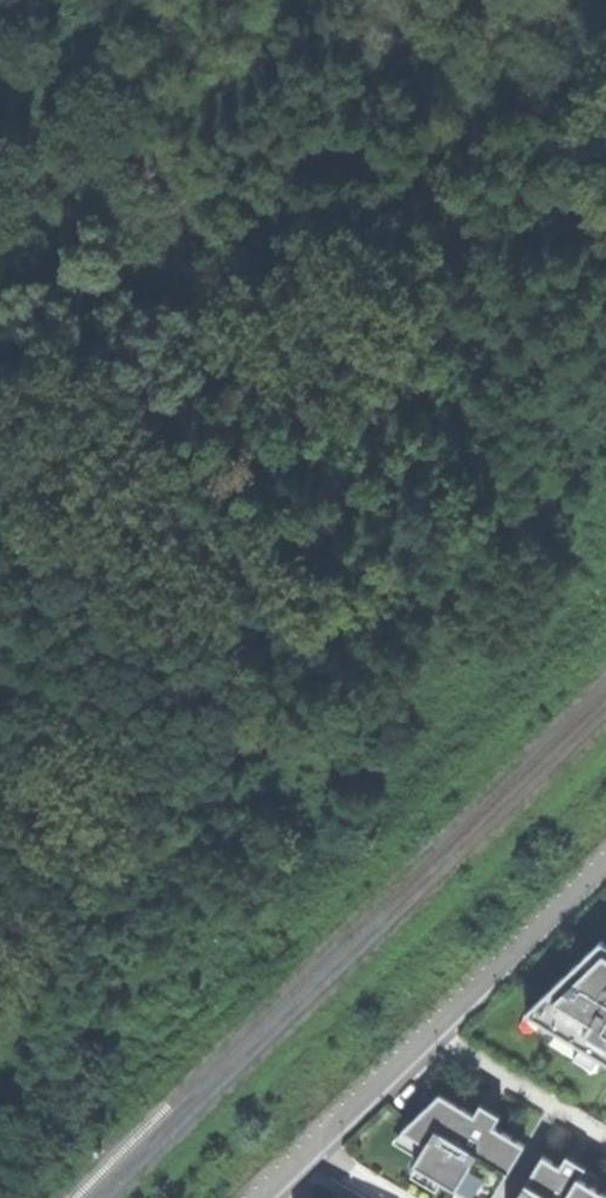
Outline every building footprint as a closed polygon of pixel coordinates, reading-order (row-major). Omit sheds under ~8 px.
[(517,1013),(605,1062),(605,942),(603,941),(517,1013)] [(530,1146),(446,1094),(403,1129),(431,1144),(416,1166),(468,1197),(496,1197),(530,1146)] [(543,1149),(513,1197),(605,1197),(605,1188),(543,1149)]
